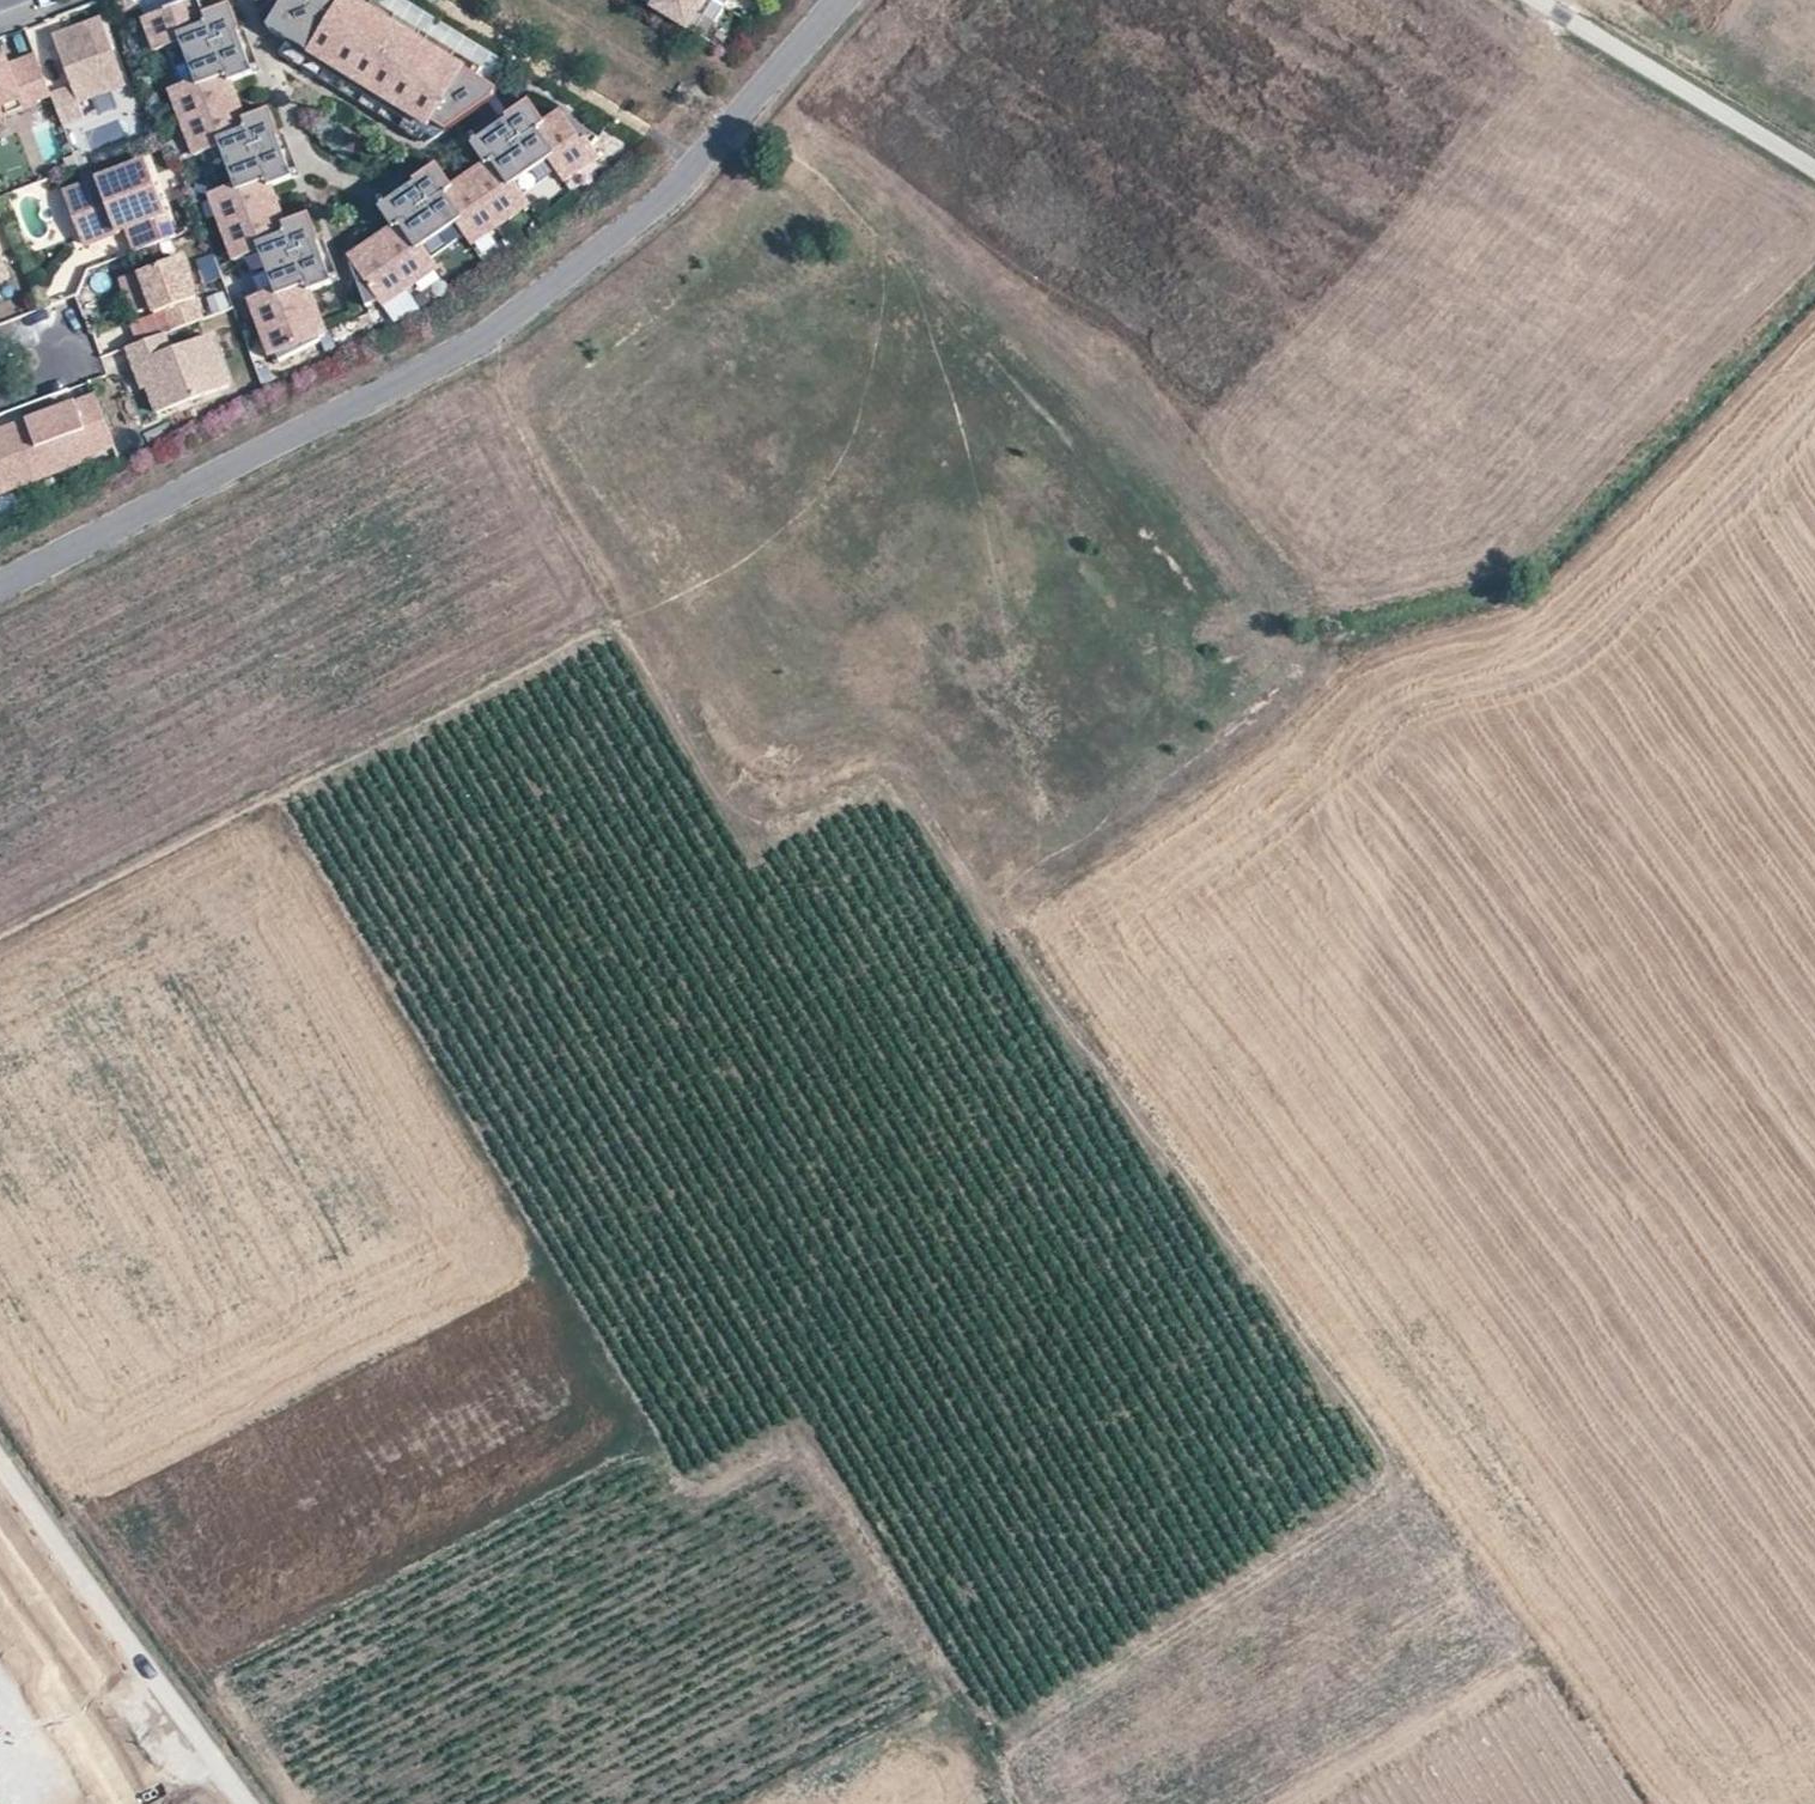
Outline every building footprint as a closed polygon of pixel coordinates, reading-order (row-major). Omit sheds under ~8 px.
[(199,0),(192,0),(165,11),(144,19),(157,52),(180,43),(195,81),(171,90),(196,157),(220,147),(234,186),(210,195),(235,262),(259,252),(274,290),(250,300),(271,357),(277,355),(279,361),(320,340),(319,337),(325,335),(309,291),(332,282),(316,241),(308,217),(284,226),(269,185),(293,177),(277,135),(269,113),(245,121),(230,81),(254,73),(238,31),(229,8),(205,17),(199,0)] [(369,0),(284,0),(267,28),(288,42),(280,56),(421,142),(425,134),(435,140),(492,101),(498,91),(477,78),(482,70),(369,0)] [(695,33),(705,17),(715,23),(724,7),(712,0),(641,0),(695,33)] [(123,88),(97,21),(50,39),(69,89),(75,105),(123,88)] [(238,31),(254,73),(261,70),(246,28),(238,31)] [(446,41),(493,74),(501,62),(455,29),(446,41)] [(33,57),(15,65),(19,76),(10,79),(1,57),(0,58),(0,119),(31,107),(30,104),(48,97),(33,57)] [(75,105),(69,89),(48,97),(59,128),(81,120),(75,105)] [(379,302),(382,308),(437,269),(422,248),(456,224),(471,246),(530,205),(515,184),(548,161),(564,182),(599,158),(592,147),(598,139),(568,117),(566,118),(561,113),(542,126),(528,106),(510,118),(471,146),(485,165),(450,190),(436,170),(416,183),(379,209),(393,229),(350,259),(353,264),(351,265),(367,307),(379,302)] [(471,146),(510,118),(506,112),(466,138),(471,146)] [(277,135),(293,177),(301,174),(285,133),(277,135)] [(165,212),(144,159),(65,189),(86,243),(165,212)] [(379,209),(416,183),(411,177),(374,202),(379,209)] [(324,238),(316,241),(332,282),(340,279),(324,238)] [(197,299),(181,258),(140,274),(155,314),(166,311),(174,331),(203,320),(196,300),(197,299)] [(229,387),(210,336),(170,352),(164,335),(127,349),(134,365),(138,364),(147,388),(157,414),(229,387)] [(147,388),(138,364),(134,365),(138,391),(147,388)] [(96,393),(39,415),(41,421),(30,425),(28,419),(0,429),(0,491),(85,457),(84,453),(115,442),(96,393)]
